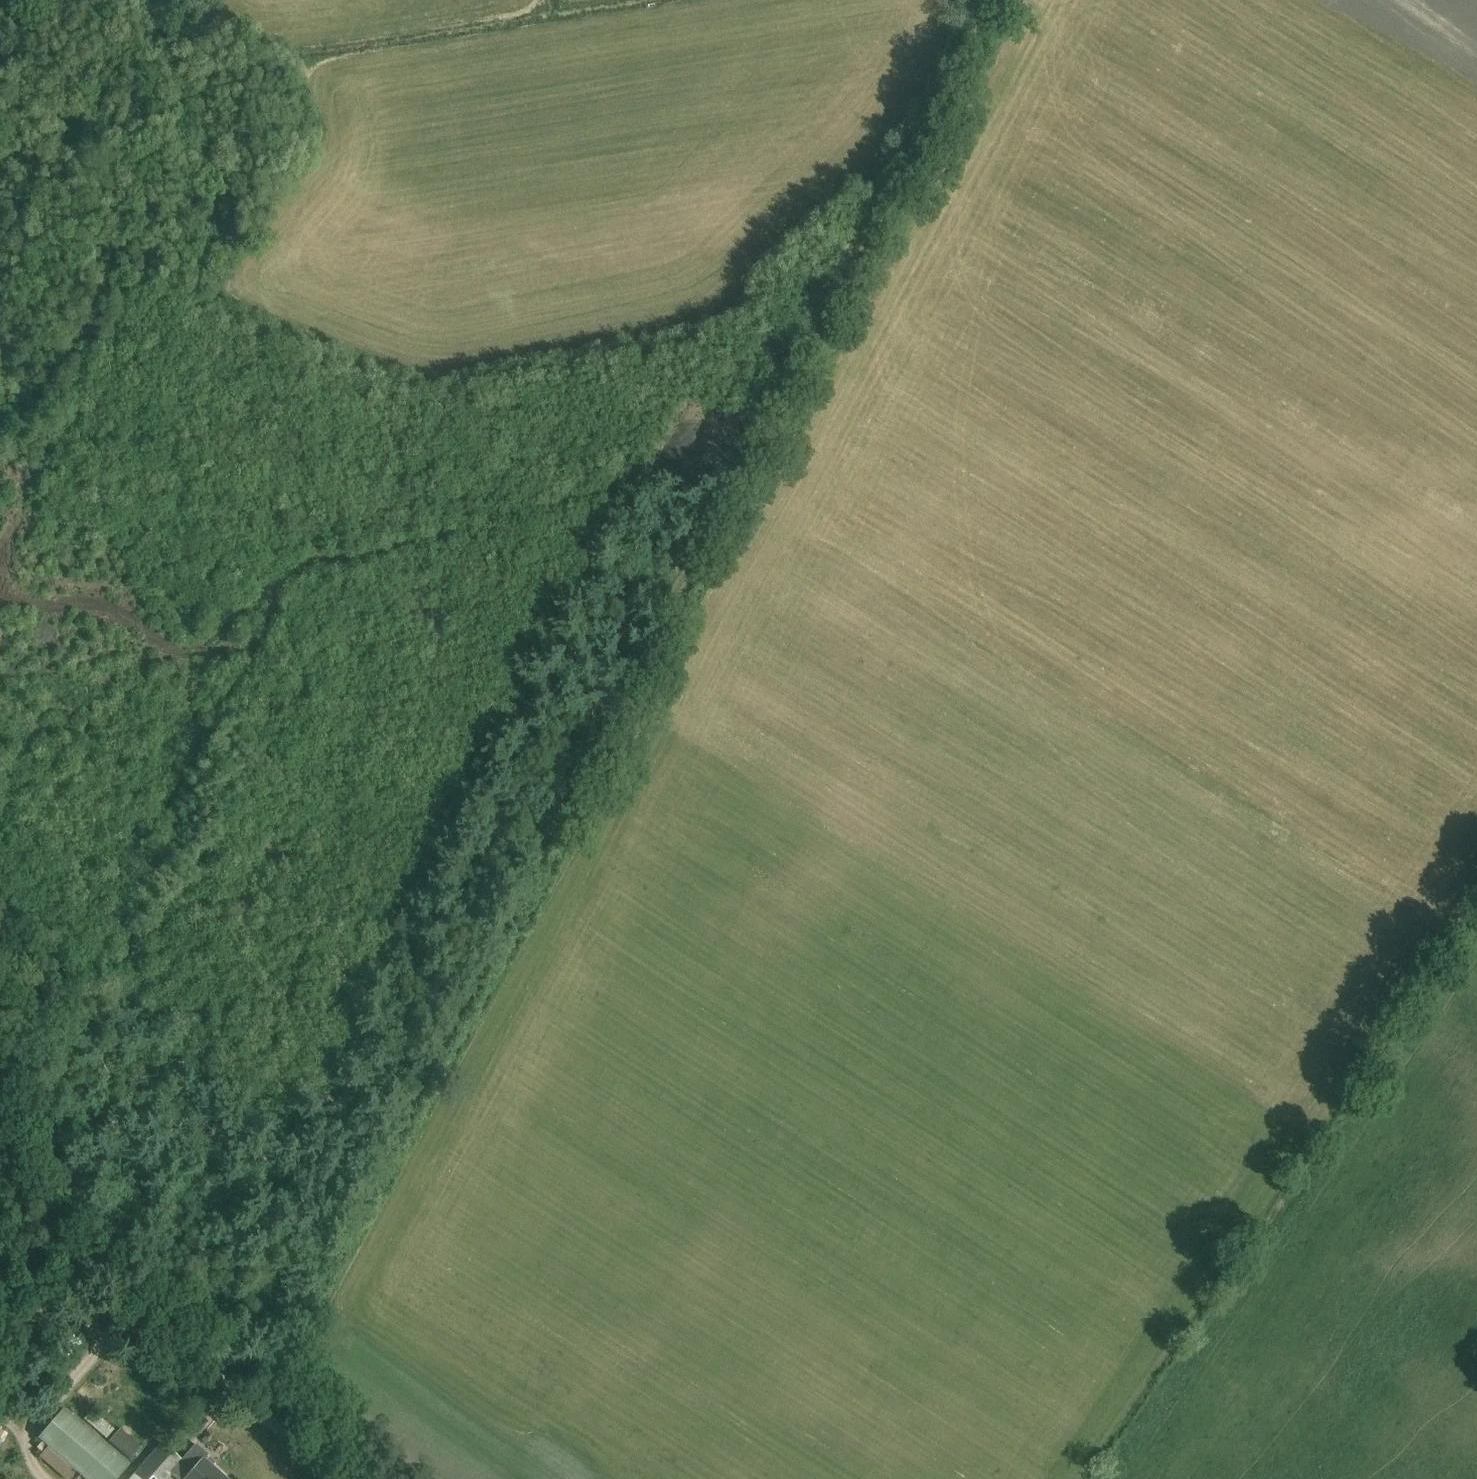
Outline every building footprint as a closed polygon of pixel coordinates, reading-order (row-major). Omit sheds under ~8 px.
[(63,1408),(38,1437),(86,1478),(116,1478),(128,1465),(63,1408)] [(120,1428),(108,1441),(130,1460),(141,1447),(120,1428)] [(181,1460),(161,1443),(129,1478),(171,1478),(174,1476),(170,1473),(181,1460)] [(181,1460),(170,1473),(174,1476),(177,1478),(228,1478),(204,1458),(207,1454),(196,1444),(181,1460)]
